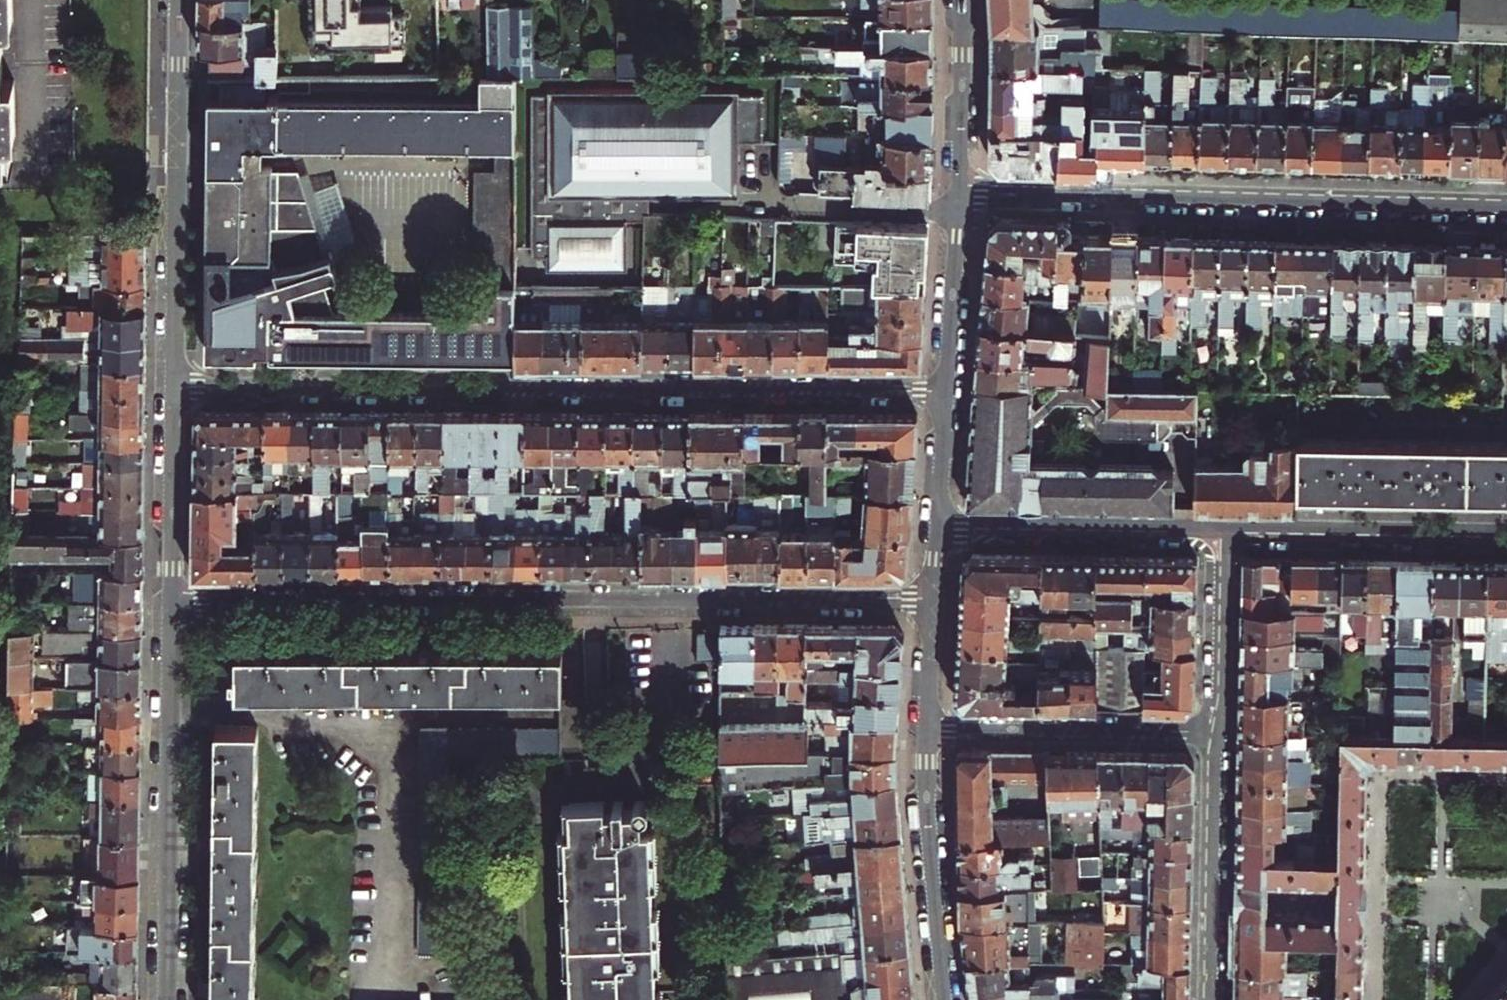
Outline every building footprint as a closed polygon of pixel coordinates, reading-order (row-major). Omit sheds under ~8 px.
[(18,166),(17,139),(26,138),(30,138),(29,79),(17,79),(17,24),(29,24),(29,0),(0,0),(0,167),(18,166)] [(199,7),(199,22),(226,22),(226,7),(251,7),(251,0),(199,0),(199,7)] [(334,0),(277,0),(278,22),(278,49),(278,78),(336,78),(334,0)] [(336,78),(438,77),(437,0),(408,0),(408,5),(385,5),(385,11),(371,18),(370,0),(334,0),(336,78)] [(371,18),(385,11),(385,5),(383,5),(383,0),(370,0),(371,18)] [(723,16),(736,16),(735,0),(722,0),(723,16)] [(869,16),(933,16),(933,2),(933,0),(861,0),(861,3),(856,7),(869,8),(869,16)] [(992,1),(993,22),(1038,24),(1037,0),(1027,0),(992,1)] [(1458,10),(1182,0),(1109,0),(1108,26),(1457,40),(1458,10)] [(1458,10),(1457,40),(1506,42),(1506,0),(1459,0),(1458,10)] [(532,2),(487,2),(488,77),(513,76),(534,76),(533,54),(532,2)] [(933,16),(869,16),(865,16),(865,45),(933,44),(933,32),(933,16)] [(199,49),(208,49),(245,49),(245,33),(259,33),(260,28),(266,28),(266,49),(278,49),(278,22),(226,22),(199,22),(199,35),(199,49)] [(993,45),(993,63),(1035,64),(1085,66),(1097,66),(1104,66),(1105,50),(1086,49),(1087,25),(1038,24),(993,22),(993,45)] [(620,61),(620,76),(647,76),(647,66),(647,38),(619,39),(620,61)] [(860,74),(881,74),(933,74),(933,59),(933,44),(865,45),(819,45),(819,56),(823,60),(859,59),(860,74)] [(799,57),(819,56),(819,45),(799,45),(799,57)] [(245,49),(208,49),(209,65),(209,79),(247,78),(247,73),(244,70),(244,63),(259,64),(259,70),(255,70),(252,73),(252,78),(278,78),(278,49),(266,49),(245,49)] [(560,54),(533,54),(534,76),(560,76),(560,54)] [(589,61),(590,76),(620,76),(620,61),(589,61)] [(1035,64),(993,63),(993,85),(993,100),(1002,102),(1009,103),(1009,101),(1018,101),(1018,98),(1018,89),(1033,89),(1035,89),(1035,81),(1035,64)] [(1085,66),(1035,64),(1035,81),(1067,82),(1067,97),(1083,97),(1084,92),(1085,66)] [(1260,76),(1275,77),(1275,65),(1260,64),(1260,76)] [(1201,75),(1216,75),(1216,65),(1201,65),(1201,75)] [(662,66),(647,66),(647,76),(662,76),(662,66)] [(1064,131),(1063,172),(1068,172),(1080,172),(1085,172),(1100,173),(1100,167),(1104,167),(1109,167),(1112,165),(1112,158),(1112,87),(1096,86),(1097,66),(1085,66),(1084,92),(1093,93),(1092,125),(1092,132),(1091,145),(1081,145),(1083,97),(1067,97),(1064,97),(1064,114),(1064,131)] [(1112,87),(1112,158),(1119,158),(1125,158),(1129,142),(1129,80),(1129,67),(1112,66),(1112,87)] [(1147,88),(1145,159),(1159,159),(1172,159),(1173,102),(1159,102),(1159,80),(1159,68),(1148,68),(1147,88)] [(1159,68),(1159,80),(1174,81),(1174,69),(1159,68)] [(1174,81),(1173,102),(1172,159),(1185,160),(1199,160),(1200,103),(1188,103),(1188,69),(1174,69),(1174,81)] [(1436,167),(1448,167),(1451,103),(1452,74),(1427,73),(1426,82),(1425,121),(1423,121),(1421,144),(1425,144),(1424,166),(1436,167)] [(933,74),(881,74),(881,95),(858,95),(858,104),(881,104),(881,106),(904,106),(905,102),(932,102),(933,90),(933,74)] [(1213,160),(1228,161),(1230,99),(1215,98),(1216,75),(1201,75),(1200,103),(1199,160),(1213,160)] [(513,87),(513,76),(488,77),(463,77),(438,77),(336,78),(278,78),(252,78),(251,88),(265,88),(267,95),(276,95),(280,88),(513,87)] [(1256,162),(1259,100),(1246,99),(1246,76),(1230,76),(1230,99),(1228,161),(1243,161),(1256,162)] [(1260,76),(1259,100),(1256,162),(1270,162),(1283,162),(1286,109),(1274,108),(1274,99),(1275,77),(1260,76)] [(1311,163),(1313,106),(1301,105),(1302,77),(1287,77),(1286,100),(1286,109),(1283,162),(1297,163),(1311,163)] [(1135,158),(1145,159),(1147,88),(1131,88),(1131,80),(1129,80),(1129,142),(1125,158),(1135,158)] [(1425,121),(1426,82),(1411,81),(1410,104),(1400,103),(1399,113),(1397,166),(1410,166),(1424,166),(1425,144),(1421,144),(1423,121),(1425,121)] [(1314,97),(1313,106),(1311,163),(1324,164),(1339,164),(1342,164),(1342,144),(1337,143),(1338,124),(1341,124),(1342,98),(1343,87),(1330,97),(1314,97)] [(1045,113),(1045,96),(1045,90),(1040,90),(1040,94),(1034,94),(1035,89),(1033,89),(1018,89),(1018,98),(1018,101),(1009,101),(1009,103),(1002,102),(993,100),(993,120),(993,129),(1064,131),(1064,114),(1045,113)] [(1397,166),(1399,113),(1386,112),(1387,90),(1370,89),(1370,108),(1368,165),(1382,165),(1397,166)] [(1354,164),(1368,165),(1370,108),(1356,107),(1356,94),(1350,93),(1350,99),(1342,98),(1341,124),(1338,124),(1337,143),(1342,144),(1342,164),(1354,164)] [(514,145),(513,99),(276,100),(276,95),(267,95),(268,99),(208,99),(208,158),(206,354),(410,355),(498,356),(516,356),(515,286),(515,261),(485,261),(485,288),(485,315),(271,315),(271,166),(263,165),(263,145),(496,145),(514,145)] [(544,102),(528,102),(526,254),(526,265),(543,265),(543,277),(624,277),(623,221),(623,203),(649,203),(737,203),(736,148),(761,148),(761,101),(736,102),(736,96),(544,97),(544,102)] [(1274,108),(1286,109),(1286,100),(1274,99),(1274,108)] [(904,106),(881,106),(881,104),(858,104),(857,135),(877,135),(931,135),(932,118),(932,102),(905,102),(904,106)] [(1451,103),(1448,167),(1451,167),(1451,169),(1459,169),(1467,169),(1467,167),(1475,167),(1477,112),(1477,104),(1451,103)] [(1503,168),(1505,119),(1505,113),(1487,112),(1477,112),(1475,167),(1490,168),(1503,168)] [(997,165),(1002,170),(1063,172),(1064,131),(993,129),(993,161),(997,165)] [(819,194),(820,135),(779,135),(778,185),(779,187),(781,191),(785,192),(788,193),(819,194)] [(820,135),(819,194),(928,199),(929,184),(929,168),(884,167),(884,163),(865,162),(865,167),(844,166),(845,135),(820,135)] [(931,135),(877,135),(877,146),(866,145),(865,162),(884,163),(884,167),(929,168),(930,150),(931,135)] [(26,138),(17,139),(18,166),(26,166),(26,138)] [(515,261),(514,145),(496,145),(496,170),(476,170),(476,288),(485,288),(485,261),(515,261)] [(623,203),(623,221),(643,221),(643,214),(649,214),(649,203),(623,203)] [(71,232),(69,257),(147,258),(147,245),(147,233),(147,215),(127,214),(127,233),(71,232)] [(777,219),(762,218),(761,232),(776,233),(777,219)] [(990,229),(987,259),(1056,263),(1058,220),(1000,219),(994,224),(990,229)] [(1071,221),(1058,220),(1056,263),(1055,289),(1055,292),(1055,298),(1069,299),(1070,274),(1085,275),(1086,235),(1077,235),(1071,235),(1071,221)] [(927,225),(835,221),(834,260),(873,261),(874,285),(924,286),(925,264),(926,240),(927,225)] [(1085,275),(1085,289),(1113,290),(1113,236),(1099,235),(1086,235),(1085,275)] [(1113,290),(1113,309),(1138,310),(1138,303),(1138,291),(1139,236),(1126,236),(1113,236),(1113,290)] [(1139,236),(1138,291),(1138,303),(1151,304),(1151,333),(1164,334),(1165,237),(1152,237),(1139,236)] [(1180,238),(1165,237),(1164,334),(1163,351),(1176,351),(1178,306),(1191,306),(1193,238),(1180,238)] [(1193,238),(1191,306),(1191,327),(1205,328),(1205,315),(1206,299),(1219,299),(1221,239),(1207,238),(1193,238)] [(1232,298),(1248,298),(1249,239),(1237,239),(1221,239),(1219,299),(1219,316),(1219,324),(1231,324),(1232,298)] [(1249,239),(1248,298),(1248,324),(1260,324),(1261,298),(1276,298),(1277,240),(1263,240),(1249,239)] [(1276,311),(1304,311),(1304,287),(1307,287),(1308,263),(1302,263),(1302,241),(1289,241),(1277,240),(1276,298),(1276,311)] [(1446,245),(1444,311),(1443,333),(1456,333),(1457,307),(1474,308),(1476,246),(1472,246),(1472,241),(1463,241),(1457,240),(1457,245),(1446,245)] [(1332,313),(1334,242),(1319,241),(1305,241),(1302,241),(1302,263),(1308,263),(1307,287),(1304,287),(1304,311),(1304,312),(1332,313)] [(1346,305),(1358,306),(1360,243),(1347,242),(1334,242),(1332,313),(1331,333),(1345,334),(1346,329),(1346,305)] [(1480,246),(1476,246),(1474,308),(1491,309),(1489,352),(1503,353),(1503,332),(1506,246),(1495,246),(1495,242),(1487,242),(1480,242),(1480,246)] [(1360,243),(1358,306),(1358,330),(1358,334),(1374,334),(1374,330),(1386,331),(1388,243),(1373,243),(1360,243)] [(1414,343),(1416,244),(1401,244),(1388,243),(1386,331),(1386,343),(1414,343)] [(1430,244),(1416,244),(1414,343),(1428,344),(1429,311),(1444,311),(1446,245),(1430,244)] [(69,282),(84,282),(146,282),(147,269),(147,258),(69,257),(69,282)] [(1056,263),(987,259),(985,276),(984,291),(1028,295),(1040,296),(1040,289),(1055,289),(1056,263)] [(708,364),(721,364),(723,284),(723,262),(709,262),(709,304),(709,312),(712,313),(712,318),(696,318),(695,364),(708,364)] [(760,364),(774,364),(775,288),(775,285),(775,278),(765,278),(765,287),(749,287),(748,318),(747,364),(760,364)] [(110,295),(110,307),(146,308),(146,297),(146,282),(84,282),(84,304),(100,304),(100,295),(110,295)] [(659,318),(643,318),(642,364),(655,364),(668,364),(669,284),(669,282),(655,282),(655,310),(659,314),(659,318)] [(655,310),(655,282),(643,282),(643,287),(643,318),(659,318),(659,314),(655,310)] [(669,284),(668,364),(682,364),(695,364),(696,318),(696,304),(697,285),(669,284)] [(723,284),(721,364),(734,364),(747,364),(748,318),(732,318),(732,312),(735,311),(736,284),(723,284)] [(775,288),(774,364),(786,364),(800,364),(801,318),(784,318),(784,312),(788,309),(788,285),(775,285),(775,288)] [(818,318),(801,318),(800,364),(814,364),(828,364),(829,337),(829,312),(829,285),(818,285),(818,290),(815,292),(815,311),(818,314),(818,318)] [(840,311),(864,311),(923,311),(924,299),(924,286),(874,285),(840,285),(840,311)] [(534,286),(515,286),(516,356),(516,363),(539,364),(557,363),(557,319),(557,303),(534,303),(534,286)] [(595,287),(534,286),(534,303),(557,303),(566,303),(566,319),(557,319),(557,363),(572,363),(582,363),(582,303),(595,303),(595,287)] [(612,286),(595,287),(595,303),(612,303),(612,286)] [(643,287),(631,287),(631,298),(627,298),(627,318),(613,318),(610,318),(610,341),(614,341),(614,363),(628,364),(642,364),(643,318),(643,287)] [(1028,295),(984,291),(983,310),(981,325),(1077,333),(1079,315),(1027,310),(1028,295)] [(595,303),(582,303),(582,363),(598,364),(608,363),(614,363),(614,341),(610,341),(610,318),(613,318),(612,303),(595,303)] [(709,312),(709,304),(696,304),(696,318),(712,318),(712,313),(709,312)] [(1346,305),(1346,329),(1358,330),(1358,306),(1346,305)] [(62,338),(146,339),(146,324),(146,308),(110,307),(68,307),(68,324),(62,324),(62,338)] [(851,337),(858,337),(922,337),(922,323),(923,311),(864,311),(864,325),(851,325),(851,337)] [(1077,333),(981,325),(980,343),(979,354),(1024,358),(1025,336),(1030,340),(1049,341),(1049,345),(1054,348),(1072,350),(1077,346),(1077,333)] [(1089,334),(1087,386),(1112,386),(1112,336),(1089,334)] [(62,338),(19,337),(18,361),(24,361),(24,352),(29,352),(28,356),(85,356),(85,351),(101,352),(101,363),(146,363),(146,352),(146,339),(62,338)] [(829,337),(828,364),(840,364),(857,364),(858,337),(851,337),(846,337),(834,337),(829,337)] [(857,364),(920,364),(921,350),(922,337),(858,337),(857,364)] [(976,385),(1036,386),(1036,376),(1050,376),(1053,381),(1070,381),(1070,386),(1075,386),(1075,370),(1075,362),(1024,358),(979,354),(978,368),(976,385)] [(24,361),(18,361),(18,375),(18,388),(30,388),(30,361),(24,361)] [(146,363),(101,363),(64,362),(64,371),(81,372),(81,379),(101,379),(101,389),(145,390),(145,378),(146,363)] [(1136,387),(1163,387),(1163,370),(1136,369),(1136,387)] [(101,379),(81,379),(81,389),(85,389),(101,389),(101,379)] [(1070,386),(1036,386),(976,385),(973,446),(970,505),(1120,507),(1176,508),(1176,468),(1033,466),(1034,425),(1058,402),(1090,403),(1099,413),(1099,429),(1108,439),(1166,440),(1177,430),(1177,415),(1202,415),(1203,387),(1163,387),(1136,387),(1112,386),(1087,386),(1080,386),(1075,386),(1070,386)] [(30,413),(30,388),(18,388),(17,412),(28,413),(30,413)] [(101,389),(85,389),(84,414),(101,414),(101,389)] [(145,390),(101,389),(101,414),(145,415),(145,402),(145,390)] [(17,412),(16,438),(28,438),(28,413),(17,412)] [(264,434),(264,412),(248,412),(200,412),(194,419),(194,434),(238,433),(253,433),(264,434)] [(281,412),(264,412),(264,434),(264,447),(264,453),(264,466),(264,471),(264,477),(270,477),(270,470),(278,470),(278,461),(275,455),(287,455),(287,434),(291,434),(291,412),(281,412)] [(303,412),(291,412),(291,434),(287,434),(287,455),(290,455),(303,455),(302,459),(301,470),(309,470),(309,476),(315,476),(315,412),(303,412)] [(342,457),(343,412),(328,412),(315,412),(315,476),(315,491),(323,491),(330,491),(330,458),(342,457)] [(358,412),(343,412),(342,457),(359,458),(359,462),(357,462),(353,467),(353,491),(364,491),(369,491),(369,479),(370,412),(358,412)] [(381,413),(370,412),(369,479),(390,479),(390,413),(381,413)] [(100,421),(100,439),(144,439),(145,429),(145,415),(101,414),(84,414),(69,413),(69,429),(89,429),(95,421),(100,421)] [(405,413),(390,413),(390,479),(390,491),(402,491),(402,477),(395,477),(395,472),(410,472),(410,456),(417,456),(417,413),(405,413)] [(423,472),(426,471),(429,468),(429,458),(426,456),(444,456),(443,413),(432,413),(417,413),(417,456),(417,476),(423,476),(423,472)] [(471,456),(471,413),(459,413),(443,413),(444,456),(444,471),(444,477),(450,477),(450,472),(453,472),(455,469),(455,459),(453,456),(471,456)] [(479,456),(497,456),(496,413),(483,413),(471,413),(471,456),(472,491),(477,491),(491,491),(497,491),(497,478),(482,478),(483,459),(479,456)] [(511,413),(496,413),(497,456),(497,478),(497,491),(505,491),(509,491),(509,458),(507,456),(524,456),(524,413),(511,413)] [(549,438),(549,413),(536,413),(524,413),(524,456),(525,491),(540,492),(552,492),(552,477),(535,478),(535,465),(535,458),(552,458),(552,437),(549,438)] [(566,458),(578,458),(578,413),(566,413),(549,413),(549,438),(552,437),(552,458),(552,465),(552,477),(552,492),(565,492),(577,492),(578,483),(565,483),(566,458)] [(606,458),(605,413),(590,413),(578,413),(578,458),(578,482),(578,483),(577,492),(578,492),(589,492),(593,492),(593,468),(589,464),(586,464),(586,458),(606,458)] [(618,413),(605,413),(606,458),(623,458),(623,464),(621,464),(618,468),(618,485),(619,492),(626,492),(634,492),(634,413),(618,413)] [(647,413),(634,413),(634,492),(641,492),(647,492),(647,472),(660,472),(660,458),(660,413),(647,413)] [(660,472),(674,472),(673,492),(675,492),(689,492),(689,413),(676,413),(660,413),(660,458),(660,472)] [(707,413),(689,413),(689,492),(696,492),(712,492),(744,492),(744,471),(744,452),(744,414),(729,414),(707,413)] [(1099,429),(1099,413),(1089,413),(1089,429),(1099,429)] [(771,433),(771,414),(761,414),(744,414),(744,452),(760,452),(760,433),(771,433)] [(799,453),(800,414),(788,414),(771,414),(771,433),(782,434),(781,453),(799,453)] [(826,449),(828,414),(815,414),(800,414),(799,453),(810,454),(809,492),(825,492),(826,459),(826,449)] [(828,414),(826,449),(840,449),(841,436),(847,437),(847,426),(858,426),(858,414),(842,414),(828,414)] [(881,436),(881,448),(915,448),(916,432),(917,414),(858,414),(858,426),(847,426),(847,437),(847,442),(852,442),(852,449),(858,449),(858,436),(881,436)] [(238,433),(194,434),(194,443),(194,453),(238,453),(253,453),(253,447),(238,447),(238,433)] [(253,433),(238,433),(238,447),(253,447),(253,433)] [(1347,493),(1386,494),(1386,439),(1300,436),(1300,440),(1299,493),(1347,493)] [(16,438),(16,462),(28,462),(28,438),(16,438)] [(1046,451),(1047,439),(1035,438),(1034,450),(1046,451)] [(90,439),(90,462),(144,463),(144,452),(144,439),(100,439),(90,439)] [(1386,439),(1386,494),(1433,494),(1469,495),(1469,441),(1386,439)] [(1197,464),(1197,508),(1299,510),(1299,493),(1300,440),(1277,440),(1277,450),(1252,449),(1247,455),(1247,465),(1216,464),(1216,455),(1200,455),(1200,464),(1197,464)] [(1469,441),(1469,495),(1506,495),(1506,442),(1469,441)] [(866,459),(864,492),(912,493),(914,467),(915,448),(881,448),(858,449),(852,449),(847,449),(840,449),(826,449),(826,459),(832,459),(836,462),(858,462),(860,459),(866,459)] [(744,452),(744,471),(798,472),(799,453),(781,453),(760,452),(744,452)] [(238,453),(194,453),(194,462),(193,472),(251,471),(251,461),(238,461),(238,453)] [(278,461),(278,470),(290,470),(290,455),(287,455),(275,455),(278,461)] [(303,455),(290,455),(290,470),(301,470),(302,459),(303,455)] [(426,471),(444,471),(444,456),(426,456),(429,458),(429,468),(426,471)] [(359,458),(342,457),(342,467),(353,467),(357,462),(359,462),(359,458)] [(589,464),(593,468),(606,468),(606,458),(586,458),(586,464),(589,464)] [(606,458),(606,468),(618,468),(621,464),(623,464),(623,458),(606,458)] [(144,463),(90,462),(89,488),(144,489),(144,476),(144,463)] [(193,481),(193,491),(256,491),(264,491),(264,484),(264,478),(256,478),(256,471),(251,471),(193,472),(193,481)] [(423,476),(417,476),(417,491),(429,491),(429,476),(423,476)] [(456,477),(450,477),(444,477),(444,491),(456,491),(456,477)] [(793,492),(798,492),(798,481),(787,481),(787,492),(793,492)] [(29,513),(30,487),(15,487),(14,513),(29,513)] [(81,514),(95,514),(144,514),(144,502),(144,489),(89,488),(83,488),(82,503),(61,503),(61,513),(74,513),(81,514)] [(193,503),(193,517),(238,517),(256,517),(256,491),(193,491),(193,503)] [(256,491),(256,517),(256,547),(256,575),(270,575),(284,575),(284,532),(284,502),(284,491),(270,491),(264,491),(256,491)] [(296,532),(296,491),(290,491),(284,491),(284,502),(284,532),(284,575),(302,575),(312,575),(312,532),(296,532)] [(312,491),(312,532),(312,575),(324,575),(337,575),(338,531),(322,531),(323,491),(315,491),(312,491)] [(355,536),(353,491),(342,491),(338,491),(338,531),(337,575),(351,575),(363,575),(363,536),(355,536)] [(378,533),(378,491),(369,491),(364,491),(363,536),(363,575),(375,575),(390,575),(390,533),(378,533)] [(402,511),(402,491),(390,491),(390,511),(402,511)] [(440,510),(440,575),(452,575),(465,575),(465,552),(469,552),(469,532),(465,532),(465,511),(465,491),(456,491),(444,491),(440,491),(440,510)] [(477,511),(491,511),(491,491),(477,491),(477,511)] [(491,511),(491,575),(505,575),(516,575),(515,552),(519,552),(519,532),(516,532),(500,532),(505,525),(505,511),(505,491),(497,491),(491,491),(491,511)] [(516,508),(516,491),(509,491),(505,491),(505,511),(516,511),(516,508)] [(540,508),(540,575),(551,575),(564,575),(564,551),(568,551),(568,531),(565,531),(565,510),(552,510),(552,492),(540,492),(540,508)] [(578,492),(577,492),(577,501),(589,501),(589,492),(578,492)] [(613,551),(612,531),(601,531),(606,526),(606,492),(593,492),(589,492),(590,510),(590,575),(604,575),(616,575),(616,551),(613,551)] [(640,575),(641,523),(641,499),(641,492),(634,492),(626,492),(627,517),(627,525),(632,531),(616,531),(612,531),(613,551),(616,551),(616,575),(627,575),(640,575)] [(675,527),(675,515),(675,504),(675,492),(673,492),(660,492),(647,492),(647,499),(641,499),(641,523),(662,523),(662,527),(672,527),(675,527)] [(675,492),(675,504),(692,504),(696,504),(696,492),(689,492),(675,492)] [(712,492),(696,492),(696,504),(696,512),(696,527),(697,575),(712,575),(727,575),(727,524),(727,503),(712,503),(712,492)] [(758,524),(757,524),(727,524),(727,575),(739,575),(749,575),(759,575),(779,575),(779,497),(779,492),(752,492),(752,498),(759,498),(759,504),(762,509),(773,528),(757,528),(758,524)] [(806,508),(806,492),(798,492),(793,492),(793,497),(793,512),(806,512),(806,508)] [(809,492),(806,492),(806,508),(828,509),(828,516),(820,524),(806,524),(806,531),(806,575),(819,575),(834,575),(834,528),(834,492),(825,492),(809,492)] [(864,492),(834,492),(834,528),(846,528),(846,533),(849,533),(858,533),(910,533),(911,512),(912,493),(864,492)] [(793,497),(779,497),(779,575),(792,575),(806,575),(806,531),(790,531),(793,528),(793,512),(793,497)] [(565,531),(568,531),(568,551),(564,551),(564,575),(576,575),(590,575),(590,510),(589,501),(577,501),(565,501),(565,510),(565,531)] [(515,552),(516,575),(529,575),(540,575),(540,508),(516,508),(516,511),(516,532),(519,532),(519,552),(515,552)] [(758,517),(757,524),(758,524),(757,528),(773,528),(762,509),(758,517)] [(427,575),(440,575),(440,510),(425,510),(425,515),(425,532),(418,532),(418,551),(414,551),(414,575),(427,575)] [(404,511),(402,511),(390,511),(390,533),(390,575),(404,575),(414,575),(414,551),(418,551),(418,532),(415,532),(401,532),(404,528),(404,511)] [(478,575),(491,575),(491,511),(477,511),(476,511),(477,525),(481,532),(469,532),(469,552),(465,552),(465,575),(478,575)] [(465,532),(469,532),(481,532),(477,525),(476,511),(465,511),(465,517),(465,532)] [(14,513),(14,536),(29,536),(29,513),(14,513)] [(99,531),(99,538),(143,538),(143,529),(144,514),(95,514),(95,519),(99,519),(99,531)] [(422,518),(415,518),(415,532),(418,532),(425,532),(425,515),(422,518)] [(672,527),(673,575),(685,575),(697,575),(696,527),(686,527),(686,515),(675,515),(675,527),(672,527)] [(193,532),(193,546),(218,546),(219,534),(239,534),(238,517),(193,517),(193,532)] [(627,517),(616,517),(616,531),(632,531),(627,525),(627,517)] [(656,575),(673,575),(672,527),(662,527),(662,523),(641,523),(640,575),(656,575)] [(834,528),(834,575),(901,575),(908,569),(909,550),(910,533),(858,533),(857,546),(849,546),(849,533),(846,533),(846,528),(834,528)] [(858,533),(849,533),(849,546),(857,546),(858,533)] [(110,557),(110,572),(143,573),(143,554),(143,538),(99,538),(88,537),(29,536),(14,536),(13,556),(110,557)] [(244,547),(239,547),(218,546),(193,546),(192,575),(226,575),(256,575),(256,547),(244,547)] [(966,570),(965,588),(1022,588),(1022,580),(1022,573),(1042,574),(1042,556),(976,555),(967,563),(966,570)] [(1042,618),(1052,618),(1052,600),(1070,601),(1070,556),(1056,556),(1042,556),(1042,574),(1042,581),(1042,588),(1042,598),(1042,618)] [(1070,601),(1089,601),(1099,602),(1099,596),(1099,586),(1099,557),(1085,557),(1070,556),(1070,601)] [(1099,586),(1147,587),(1147,558),(1123,557),(1099,557),(1099,586)] [(1175,598),(1200,599),(1201,592),(1201,559),(1174,558),(1147,558),(1147,587),(1161,588),(1176,588),(1175,598)] [(1283,573),(1283,559),(1247,559),(1246,575),(1246,590),(1269,590),(1269,581),(1283,581),(1283,573)] [(29,561),(13,560),(13,571),(29,571),(29,561)] [(1297,560),(1297,573),(1297,591),(1296,599),(1320,599),(1321,560),(1310,560),(1297,560)] [(1347,612),(1347,607),(1347,560),(1332,560),(1321,560),(1320,599),(1333,599),(1333,612),(1347,612)] [(1347,560),(1347,607),(1363,607),(1359,613),(1359,620),(1359,632),(1373,632),(1373,615),(1373,607),(1374,561),(1360,560),(1347,560)] [(39,561),(39,572),(73,572),(73,565),(53,565),(51,561),(39,561)] [(1388,561),(1374,561),(1373,607),(1403,607),(1404,561),(1388,561)] [(1437,739),(1437,717),(1437,697),(1438,677),(1438,657),(1438,636),(1439,561),(1421,561),(1404,561),(1403,607),(1403,635),(1402,738),(1403,738),(1425,739),(1437,739)] [(1453,561),(1439,561),(1438,636),(1451,637),(1451,624),(1451,614),(1448,607),(1466,607),(1467,562),(1453,561)] [(1467,562),(1466,607),(1471,607),(1481,607),(1481,637),(1492,638),(1493,562),(1481,562),(1467,562)] [(1493,562),(1492,638),(1492,657),(1492,664),(1497,664),(1497,659),(1505,659),(1506,609),(1506,562),(1493,562)] [(77,572),(76,601),(143,602),(143,588),(143,573),(110,572),(101,572),(97,572),(77,572)] [(1297,591),(1297,573),(1283,573),(1283,581),(1269,581),(1269,590),(1282,591),(1297,591)] [(1147,587),(1147,597),(1161,598),(1161,588),(1147,587)] [(1022,588),(965,588),(964,601),(963,617),(1010,618),(1011,595),(1015,598),(1042,598),(1042,588),(1022,588)] [(1246,601),(1246,610),(1296,611),(1296,607),(1296,599),(1297,591),(1282,591),(1269,590),(1246,590),(1246,601)] [(1116,626),(1117,597),(1099,596),(1099,602),(1099,618),(1099,626),(1116,626)] [(1136,597),(1117,597),(1116,626),(1135,626),(1136,611),(1136,597)] [(1200,599),(1175,598),(1161,598),(1147,597),(1136,597),(1136,611),(1146,611),(1151,608),(1155,608),(1155,627),(1200,628),(1200,615),(1200,599)] [(143,602),(76,601),(70,601),(69,624),(59,623),(59,630),(98,631),(142,632),(142,617),(143,602)] [(1099,618),(1099,602),(1089,601),(1089,618),(1099,618)] [(1347,612),(1347,619),(1359,620),(1359,613),(1363,607),(1347,607),(1347,612)] [(1373,607),(1373,615),(1388,616),(1387,634),(1403,635),(1403,607),(1373,607)] [(1481,607),(1471,607),(1471,637),(1481,637),(1481,607)] [(1246,623),(1245,635),(1299,636),(1300,626),(1331,626),(1331,612),(1300,611),(1296,611),(1246,610),(1246,623)] [(1331,612),(1331,626),(1347,627),(1347,619),(1347,612),(1341,612),(1333,612),(1331,612)] [(1388,616),(1373,615),(1373,632),(1372,638),(1387,638),(1387,634),(1388,616)] [(1010,618),(963,617),(963,632),(962,646),(1009,647),(1030,647),(1041,647),(1041,638),(1015,638),(1010,639),(1009,640),(1010,618)] [(1042,618),(1017,618),(1016,628),(1041,629),(1042,618)] [(1042,633),(1076,634),(1099,634),(1099,626),(1099,618),(1089,618),(1070,618),(1052,618),(1042,618),(1041,629),(1042,633)] [(750,670),(755,670),(755,625),(750,625),(734,625),(720,625),(720,694),(727,694),(727,681),(735,681),(734,670),(750,670)] [(778,670),(777,625),(766,625),(755,625),(755,670),(767,670),(767,691),(777,691),(778,670)] [(793,626),(777,625),(778,670),(790,670),(787,674),(787,692),(777,692),(778,700),(787,700),(787,696),(804,696),(805,678),(805,665),(806,626),(793,626)] [(818,626),(806,626),(805,665),(827,665),(827,663),(821,659),(821,648),(831,648),(831,626),(818,626)] [(857,648),(857,626),(846,626),(831,626),(831,648),(837,648),(857,648)] [(895,626),(857,626),(857,648),(857,665),(902,665),(902,653),(903,634),(895,626)] [(1200,628),(1155,627),(1155,629),(1154,639),(1150,637),(1137,638),(1137,648),(1146,648),(1155,648),(1169,648),(1200,649),(1200,637),(1200,630),(1200,628)] [(11,657),(33,658),(33,630),(29,630),(11,630),(11,657)] [(83,647),(83,659),(142,660),(142,647),(142,632),(98,631),(98,647),(83,647)] [(1076,634),(1076,647),(1099,648),(1099,640),(1099,634),(1076,634)] [(1245,660),(1295,661),(1307,662),(1327,662),(1328,648),(1299,647),(1299,636),(1245,635),(1245,646),(1245,660)] [(1438,636),(1438,657),(1460,657),(1460,637),(1451,637),(1438,636)] [(1114,640),(1099,640),(1099,648),(1116,648),(1116,637),(1114,637),(1114,640)] [(1127,638),(1116,637),(1116,648),(1133,648),(1133,643),(1127,642),(1127,638)] [(1481,637),(1471,637),(1470,644),(1481,644),(1481,657),(1492,657),(1492,638),(1481,637)] [(236,692),(361,692),(361,668),(346,668),(346,650),(302,650),(301,644),(296,644),(290,644),(290,650),(236,650),(236,670),(230,670),(230,681),(236,681),(236,692)] [(469,669),(469,650),(410,650),(410,644),(404,644),(398,644),(398,650),(346,650),(346,668),(361,668),(361,692),(407,692),(455,691),(455,669),(469,669)] [(507,650),(469,650),(469,669),(455,669),(455,691),(560,691),(560,649),(518,649),(518,644),(513,644),(507,644),(507,650)] [(961,660),(960,675),(1007,676),(1041,676),(1041,672),(1041,658),(1030,658),(1008,658),(1009,647),(962,646),(961,660)] [(1041,658),(1041,647),(1030,647),(1030,658),(1041,658)] [(1041,672),(1055,672),(1055,647),(1041,647),(1041,658),(1041,672)] [(1073,647),(1073,665),(1099,665),(1099,648),(1076,647),(1073,647)] [(837,665),(837,648),(831,648),(821,648),(821,659),(827,663),(827,665),(837,665)] [(837,648),(837,665),(857,665),(857,648),(837,648)] [(1116,648),(1099,648),(1099,665),(1099,707),(1124,708),(1145,708),(1146,667),(1146,648),(1137,648),(1133,648),(1116,648)] [(1146,667),(1145,708),(1190,708),(1199,699),(1199,671),(1200,649),(1169,648),(1169,658),(1169,668),(1146,667)] [(1169,648),(1155,648),(1155,654),(1169,658),(1169,648)] [(11,657),(10,687),(33,687),(33,658),(11,657)] [(1438,657),(1438,677),(1460,677),(1460,667),(1460,657),(1438,657)] [(66,687),(76,688),(141,688),(142,674),(142,660),(83,659),(67,658),(66,687)] [(1295,697),(1295,661),(1245,660),(1245,679),(1245,696),(1292,697),(1295,697)] [(1307,662),(1295,661),(1295,697),(1311,697),(1307,691),(1307,662)] [(831,679),(831,690),(900,691),(901,679),(902,665),(857,665),(837,665),(827,665),(805,665),(805,678),(831,679)] [(1099,707),(1099,665),(1073,665),(1073,672),(1073,707),(1084,707),(1099,707)] [(1041,689),(1041,707),(1045,707),(1067,707),(1073,707),(1073,672),(1055,672),(1041,672),(1041,676),(1041,683),(1041,689)] [(1007,676),(960,675),(959,697),(964,702),(968,706),(1041,707),(1041,689),(1016,689),(1007,689),(1007,676)] [(1041,676),(1007,676),(1007,689),(1016,689),(1016,682),(1041,683),(1041,676)] [(1438,677),(1437,697),(1460,697),(1460,687),(1460,677),(1438,677)] [(1492,677),(1474,677),(1474,697),(1476,697),(1492,698),(1492,688),(1492,677)] [(10,687),(9,716),(20,716),(35,716),(36,700),(53,701),(54,687),(33,687),(10,687)] [(97,717),(102,717),(141,718),(141,702),(141,688),(76,688),(76,698),(97,699),(97,717)] [(806,718),(899,718),(899,706),(900,691),(831,690),(831,701),(804,701),(804,714),(806,714),(806,718)] [(1244,736),(1292,737),(1311,737),(1318,737),(1318,719),(1302,718),(1292,722),(1292,697),(1245,696),(1244,714),(1244,736)] [(1332,697),(1332,714),(1346,715),(1346,697),(1332,697)] [(1460,697),(1437,697),(1437,717),(1459,717),(1459,708),(1460,697)] [(1492,718),(1492,698),(1476,697),(1476,717),(1492,718)] [(1323,714),(1323,737),(1346,737),(1346,715),(1332,714),(1323,714)] [(20,741),(20,716),(9,716),(8,740),(20,741)] [(85,717),(84,741),(102,741),(102,717),(97,717),(85,717)] [(141,718),(102,717),(102,741),(141,742),(141,730),(141,718)] [(804,723),(804,718),(720,717),(721,753),(790,752),(804,752),(804,723)] [(1459,717),(1437,717),(1437,739),(1450,739),(1459,739),(1459,728),(1459,717)] [(898,735),(899,718),(806,718),(804,718),(804,723),(812,723),(812,734),(824,734),(849,735),(849,752),(851,752),(897,751),(898,735)] [(215,780),(215,820),(236,820),(236,835),(257,835),(258,727),(237,727),(216,727),(215,769),(210,769),(209,775),(209,780),(215,780)] [(419,728),(419,954),(446,953),(447,756),(559,754),(559,727),(419,728)] [(824,734),(824,752),(840,752),(849,752),(849,735),(824,734)] [(1243,760),(1317,762),(1317,756),(1311,756),(1311,749),(1292,749),(1292,737),(1244,736),(1244,750),(1243,760)] [(1311,737),(1292,737),(1292,749),(1311,749),(1311,737)] [(1348,762),(1348,773),(1373,774),(1378,770),(1383,765),(1383,738),(1372,738),(1348,737),(1348,752),(1348,762)] [(1402,738),(1383,738),(1383,765),(1396,766),(1403,766),(1403,738),(1402,738)] [(1403,738),(1403,766),(1415,766),(1424,766),(1425,739),(1403,738)] [(1440,766),(1450,766),(1450,739),(1437,739),(1425,739),(1424,766),(1440,766)] [(1450,739),(1450,766),(1461,766),(1473,767),(1474,740),(1459,739),(1450,739)] [(20,766),(20,741),(8,740),(7,766),(20,766)] [(1498,740),(1474,740),(1473,767),(1486,767),(1498,767),(1498,740)] [(1498,740),(1498,767),(1506,767),(1506,740),(1498,740)] [(101,767),(102,741),(84,741),(83,767),(101,767)] [(102,741),(101,767),(140,767),(141,755),(141,742),(102,741)] [(961,798),(962,840),(1006,839),(1054,838),(1052,798),(1050,751),(965,749),(960,755),(960,782),(961,798)] [(823,770),(824,783),(899,777),(898,767),(897,751),(851,752),(852,768),(841,769),(823,770)] [(1064,818),(1103,817),(1102,751),(1063,751),(1050,751),(1052,798),(1064,798),(1064,818)] [(1110,796),(1129,796),(1129,752),(1117,751),(1102,751),(1103,817),(1104,823),(1114,823),(1114,809),(1110,804),(1110,796)] [(722,792),(734,791),(794,786),(824,783),(823,770),(823,767),(791,769),(790,752),(721,753),(721,764),(722,792)] [(852,768),(851,752),(849,752),(840,752),(841,769),(852,768)] [(1153,790),(1153,752),(1141,752),(1129,752),(1129,796),(1128,824),(1136,824),(1141,824),(1141,811),(1136,804),(1136,796),(1152,797),(1153,790)] [(1153,752),(1153,790),(1198,791),(1199,773),(1199,761),(1190,752),(1153,752)] [(1348,762),(1348,752),(1338,752),(1338,762),(1348,762)] [(1243,785),(1311,786),(1311,768),(1317,769),(1317,762),(1243,760),(1243,772),(1243,785)] [(1337,762),(1337,787),(1347,787),(1348,773),(1348,762),(1338,762),(1337,762)] [(140,767),(101,767),(101,798),(140,799),(140,781),(140,767)] [(1373,774),(1348,773),(1347,787),(1347,792),(1373,792),(1373,784),(1373,774)] [(899,777),(824,783),(794,786),(797,814),(802,813),(831,811),(858,809),(858,806),(877,805),(877,808),(901,807),(900,795),(899,777)] [(1243,796),(1243,810),(1310,810),(1311,786),(1243,785),(1243,796)] [(1152,797),(1152,801),(1170,802),(1170,812),(1158,812),(1157,806),(1152,806),(1152,824),(1197,825),(1198,808),(1198,791),(1153,790),(1152,797)] [(735,819),(734,791),(722,792),(723,820),(735,819)] [(1373,792),(1347,792),(1347,810),(1347,813),(1373,814),(1373,803),(1373,792)] [(621,799),(604,800),(567,802),(569,828),(563,828),(573,999),(658,999),(648,824),(641,824),(640,813),(642,812),(645,809),(646,807),(646,803),(645,800),(640,797),(635,798),(632,801),(632,805),(621,805),(621,799)] [(140,799),(101,798),(101,835),(139,836),(140,817),(140,799)] [(858,809),(831,811),(832,825),(859,822),(859,837),(903,834),(902,822),(901,807),(877,808),(877,805),(858,806),(858,809)] [(1292,822),(1310,822),(1310,810),(1243,810),(1242,821),(1242,835),(1291,836),(1292,822)] [(831,811),(802,813),(804,841),(830,839),(856,837),(859,837),(859,822),(832,825),(831,811)] [(1373,814),(1347,813),(1347,836),(1372,836),(1373,826),(1373,814)] [(214,887),(214,929),(234,929),(234,942),(256,942),(257,835),(236,835),(236,820),(215,820),(214,877),(208,877),(208,881),(208,887),(214,887)] [(1291,836),(1301,836),(1310,836),(1310,822),(1292,822),(1291,836)] [(1152,824),(1141,824),(1136,824),(1128,824),(1114,823),(1104,823),(1104,833),(1136,833),(1136,848),(1142,848),(1151,848),(1152,824)] [(1197,825),(1152,824),(1151,848),(1153,848),(1197,849),(1197,837),(1197,825)] [(859,837),(856,837),(858,855),(850,856),(849,853),(832,855),(806,857),(806,864),(794,864),(795,871),(808,870),(817,869),(858,866),(859,869),(880,867),(880,863),(905,861),(904,850),(903,834),(859,837)] [(139,836),(101,835),(88,835),(88,850),(98,850),(98,875),(139,875),(139,858),(139,836)] [(1291,836),(1242,835),(1242,856),(1242,884),(1272,884),(1279,884),(1279,858),(1281,858),(1281,842),(1301,842),(1301,836),(1291,836)] [(1372,836),(1347,836),(1347,858),(1346,861),(1372,861),(1372,847),(1372,836)] [(858,855),(856,837),(830,839),(832,855),(849,853),(850,856),(858,855)] [(1006,839),(962,840),(963,853),(963,864),(1023,863),(1023,853),(1011,853),(1006,857),(1006,839)] [(1104,851),(1105,871),(1105,873),(1119,873),(1120,873),(1120,848),(1104,847),(1104,851)] [(1142,848),(1142,873),(1153,874),(1153,848),(1151,848),(1142,848)] [(1153,848),(1153,874),(1197,874),(1197,860),(1197,849),(1153,848)] [(1105,871),(1104,851),(1082,852),(1083,872),(1105,871)] [(1083,872),(1082,852),(1055,853),(1056,887),(1105,886),(1105,873),(1105,871),(1083,872)] [(1023,853),(1023,863),(1033,863),(1043,863),(1043,853),(1023,853)] [(1297,858),(1281,858),(1279,858),(1279,884),(1296,884),(1297,858)] [(1300,858),(1297,858),(1296,884),(1321,884),(1321,858),(1300,858)] [(1321,858),(1321,884),(1346,884),(1346,861),(1347,858),(1321,858)] [(858,866),(817,869),(818,880),(819,883),(844,881),(860,880),(861,893),(907,889),(906,877),(905,861),(880,863),(880,867),(859,869),(858,866)] [(1372,861),(1346,861),(1346,884),(1372,885),(1372,873),(1372,861)] [(964,888),(1006,888),(1006,878),(1028,877),(1032,876),(1033,863),(1023,863),(963,864),(963,879),(964,888)] [(818,880),(817,869),(808,870),(809,880),(818,880)] [(1105,886),(1105,900),(1119,900),(1119,873),(1105,873),(1105,886)] [(1135,879),(1135,900),(1153,900),(1153,874),(1142,873),(1135,873),(1135,879)] [(1196,888),(1197,874),(1153,874),(1153,900),(1196,901),(1196,888)] [(79,900),(85,900),(138,901),(139,889),(139,875),(98,875),(80,875),(79,900)] [(1029,887),(1028,877),(1006,878),(1006,888),(1029,887)] [(860,880),(844,881),(846,894),(858,893),(861,893),(860,880)] [(1242,884),(1242,898),(1272,898),(1272,884),(1242,884)] [(1372,885),(1346,884),(1346,899),(1372,899),(1372,885)] [(1029,887),(1006,888),(964,888),(964,904),(965,919),(1010,919),(1010,908),(1037,908),(1037,887),(1029,887)] [(1037,887),(1037,908),(1010,908),(1010,919),(1038,920),(1050,920),(1050,887),(1037,887)] [(861,893),(858,893),(858,896),(857,908),(809,913),(810,926),(845,922),(863,921),(863,923),(884,921),(884,918),(909,916),(909,905),(907,889),(861,893)] [(1242,898),(1241,913),(1272,913),(1272,898),(1242,898)] [(1372,899),(1346,899),(1345,914),(1371,915),(1372,899)] [(138,901),(85,900),(85,913),(102,914),(102,927),(138,927),(138,916),(138,901)] [(1135,900),(1119,900),(1105,900),(1105,913),(1135,914),(1135,900)] [(1196,901),(1153,900),(1135,900),(1135,914),(1154,914),(1154,931),(1196,931),(1196,916),(1196,901)] [(1272,913),(1241,913),(1241,940),(1240,970),(1299,972),(1299,963),(1290,962),(1290,939),(1279,939),(1279,914),(1272,913)] [(1279,914),(1279,939),(1290,939),(1296,939),(1296,914),(1279,914)] [(1320,939),(1320,914),(1296,914),(1296,939),(1302,939),(1303,946),(1310,946),(1310,939),(1320,939)] [(1345,914),(1320,914),(1320,939),(1345,939),(1345,914)] [(1371,915),(1345,914),(1345,939),(1371,939),(1371,926),(1371,915)] [(863,923),(866,950),(912,946),(911,934),(909,916),(884,918),(884,921),(863,923)] [(967,939),(970,961),(1033,961),(1106,961),(1105,930),(1105,925),(1105,920),(1050,920),(1038,920),(1010,919),(965,919),(967,939)] [(866,950),(863,923),(863,921),(845,922),(846,936),(839,937),(840,952),(866,950)] [(810,926),(788,928),(789,941),(839,937),(846,936),(845,922),(810,926)] [(138,927),(102,927),(67,926),(67,952),(89,952),(138,953),(138,940),(138,927)] [(256,942),(234,942),(234,929),(214,929),(213,984),(207,984),(207,991),(207,995),(213,995),(213,999),(255,999),(256,942)] [(1105,930),(1106,961),(1125,962),(1126,938),(1138,938),(1138,931),(1112,930),(1105,930)] [(1195,945),(1196,931),(1154,931),(1154,962),(1195,962),(1195,945)] [(1345,954),(1345,962),(1371,962),(1371,954),(1371,939),(1345,939),(1345,948),(1345,954)] [(446,953),(462,999),(492,999),(471,944),(446,953)] [(728,961),(729,999),(916,999),(915,991),(913,959),(912,946),(866,950),(840,952),(728,961)] [(76,982),(96,982),(137,983),(137,972),(138,953),(89,952),(89,972),(60,971),(60,982),(76,982)] [(1345,962),(1345,954),(1339,954),(1332,954),(1332,973),(1334,973),(1344,973),(1345,962)] [(972,976),(973,988),(1035,989),(1062,988),(1079,988),(1079,973),(1042,974),(1038,978),(1033,978),(1033,961),(970,961),(972,976)] [(1163,980),(1163,987),(1195,987),(1195,976),(1195,962),(1154,962),(1138,962),(1129,962),(1127,962),(1127,980),(1163,980)] [(1345,962),(1344,973),(1344,984),(1371,985),(1371,976),(1371,962),(1345,962)] [(1240,984),(1240,995),(1311,996),(1311,988),(1307,988),(1307,972),(1299,972),(1240,970),(1240,984)] [(1344,996),(1344,984),(1344,973),(1334,973),(1333,996),(1344,996)] [(2,999),(60,999),(60,982),(2,981),(2,999)] [(60,982),(60,999),(75,999),(76,982),(60,982)] [(137,998),(137,983),(96,982),(96,999),(98,999),(137,999),(137,998)] [(1344,999),(1370,999),(1370,995),(1371,985),(1344,984),(1344,996),(1344,999)] [(1195,998),(1195,987),(1163,987),(1144,986),(1144,999),(1195,999),(1195,998)] [(1496,999),(1495,999),(1506,999),(1506,986),(1496,999)] [(973,988),(975,999),(1072,999),(1062,996),(1062,997),(1035,997),(1035,989),(973,988)] [(1062,988),(1035,989),(1035,997),(1062,997),(1062,996),(1062,988)]
